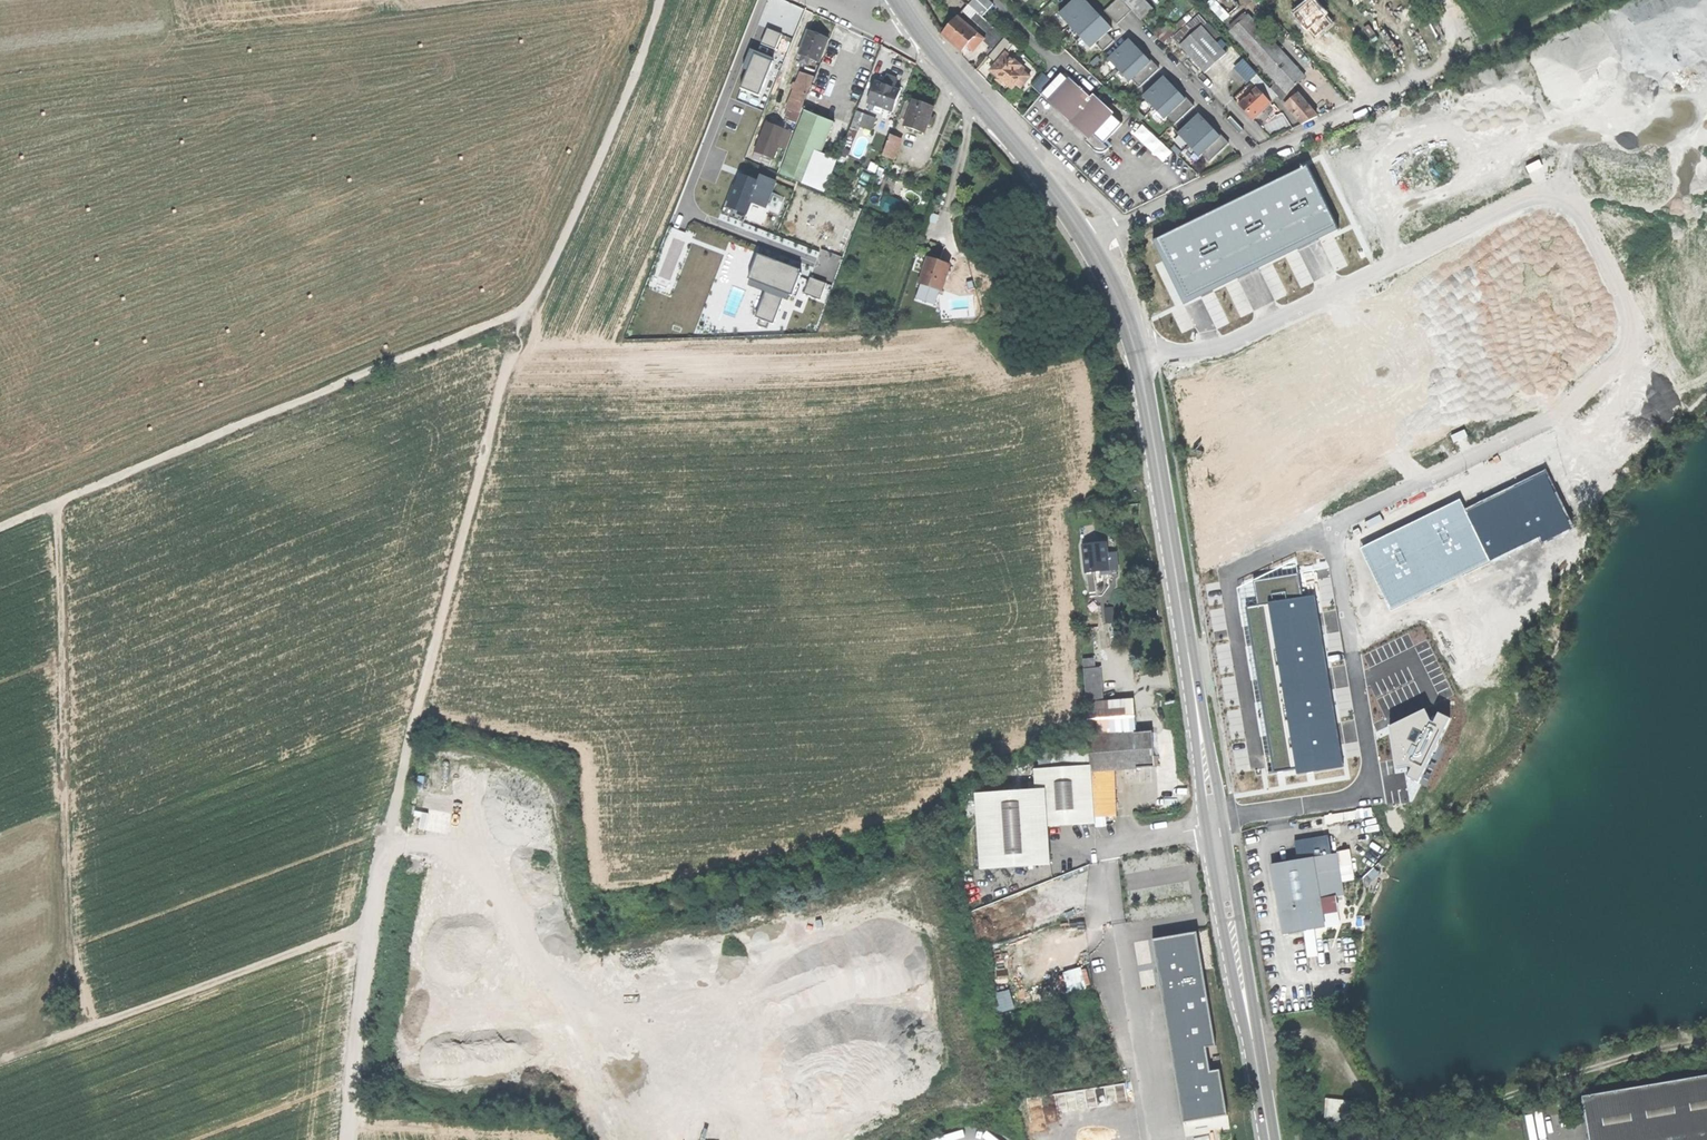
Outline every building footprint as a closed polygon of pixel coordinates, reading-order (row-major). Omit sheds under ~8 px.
[(1085,0),(1075,0),(1059,15),(1091,49),(1096,44),(1103,51),(1114,41),(1107,33),(1112,29),(1085,0)] [(1145,0),(1123,0),(1141,19),(1153,9),(1145,0)] [(970,11),(974,8),(969,3),(965,7),(970,11)] [(794,4),(788,13),(800,20),(805,10),(794,4)] [(990,33),(1000,43),(1005,37),(980,13),(975,19),(990,33)] [(1230,31),(1287,95),(1305,78),(1249,15),(1230,31)] [(943,34),(962,51),(970,43),(978,34),(958,16),(943,34)] [(1181,46),(1206,72),(1227,53),(1202,26),(1181,46)] [(1154,32),(1160,39),(1165,36),(1158,28),(1154,32)] [(780,49),(785,34),(770,29),(764,43),(780,49)] [(810,59),(821,63),(831,40),(819,35),(809,30),(799,54),(803,55),(810,59)] [(983,40),(994,50),(1000,43),(990,33),(984,40),(983,40)] [(984,40),(978,34),(970,43),(975,49),(983,40),(984,40)] [(989,56),(997,64),(1007,53),(1014,45),(1005,37),(1000,43),(994,50),(989,56)] [(1136,47),(1130,39),(1108,60),(1129,83),(1133,80),(1140,87),(1159,69),(1137,45),(1136,47)] [(997,64),(991,71),(1001,80),(1012,90),(1017,86),(1024,77),(1017,71),(1020,68),(1022,66),(1007,53),(997,64)] [(762,96),(775,61),(757,54),(744,90),(762,96)] [(808,65),(810,59),(803,55),(800,62),(808,65)] [(1235,67),(1239,72),(1248,64),(1244,59),(1235,67)] [(1239,72),(1248,82),(1257,74),(1248,64),(1239,72)] [(1030,76),(1020,68),(1017,71),(1024,77),(1017,86),(1020,88),(1030,76)] [(790,109),(802,114),(809,94),(816,78),(801,73),(787,108),(790,109)] [(1062,73),(1042,95),(1067,119),(1089,139),(1085,143),(1101,158),(1109,149),(1104,145),(1123,125),(1094,98),(1091,101),(1062,73)] [(1171,84),(1164,77),(1143,97),(1164,120),(1167,117),(1175,125),(1194,106),(1172,82),(1171,84)] [(888,80),(886,86),(894,89),(896,83),(892,82),(888,80)] [(886,86),(875,82),(868,103),(870,104),(883,108),(893,112),(901,91),(894,89),(886,86)] [(1234,100),(1239,105),(1257,88),(1252,83),(1234,100)] [(1239,105),(1254,120),(1256,119),(1262,113),(1266,109),(1272,104),(1257,88),(1239,105)] [(1286,104),(1304,125),(1315,116),(1307,107),(1297,95),(1286,104)] [(905,126),(925,133),(930,120),(934,107),(914,100),(905,126)] [(881,113),(883,108),(870,104),(869,108),(881,113)] [(798,124),(802,114),(790,109),(786,119),(798,124)] [(781,175),(807,185),(832,121),(807,111),(781,175)] [(851,127),(859,131),(862,125),(866,114),(857,111),(851,127)] [(1266,117),(1262,113),(1256,119),(1260,123),(1266,117)] [(877,119),(866,114),(862,125),(873,129),(877,119)] [(1207,123),(1199,114),(1178,135),(1199,157),(1202,154),(1210,162),(1229,144),(1216,130),(1208,122),(1207,123)] [(1164,162),(1173,152),(1144,124),(1134,134),(1164,162)] [(891,134),(883,156),(892,159),(900,137),(891,134)] [(1304,161),(1156,233),(1184,291),(1332,219),(1304,161)] [(769,209),(779,182),(758,174),(756,181),(739,175),(735,186),(725,213),(745,221),(751,202),(769,209)] [(881,206),(901,214),(906,203),(885,195),(881,206)] [(802,271),(761,256),(750,285),(769,292),(759,317),(764,319),(762,324),(771,327),(773,322),(776,323),(786,298),(791,300),(802,271)] [(920,284),(941,291),(950,266),(939,262),(938,264),(928,260),(920,284)] [(824,299),(829,283),(812,277),(806,293),(824,299)] [(950,311),(967,310),(965,294),(948,295),(950,311)] [(1460,499),(1360,549),(1390,611),(1538,539),(1541,545),(1573,528),(1545,470),(1465,510),(1460,499)] [(1085,573),(1106,571),(1104,545),(1083,547),(1085,573)] [(1298,593),(1295,572),(1254,578),(1258,603),(1245,605),(1271,767),(1294,764),(1294,767),(1340,760),(1313,591),(1298,593)] [(1082,660),(1083,669),(1093,668),(1092,659),(1082,660)] [(1083,669),(1086,703),(1102,702),(1099,668),(1093,668),(1083,669)] [(1102,702),(1086,703),(1088,737),(1134,733),(1132,700),(1102,702)] [(1389,726),(1388,726),(1395,769),(1408,766),(1410,767),(1406,775),(1417,781),(1449,717),(1437,712),(1433,722),(1430,720),(1424,709),(1389,726)] [(1152,732),(1134,733),(1088,737),(1089,750),(1090,766),(1090,772),(1114,770),(1155,767),(1154,759),(1152,732)] [(1042,756),(1040,770),(1090,766),(1089,750),(1049,752),(1042,756)] [(1047,827),(1095,823),(1094,818),(1090,772),(1090,766),(1040,770),(1034,770),(1035,790),(975,794),(981,870),(1050,865),(1047,827)] [(1116,815),(1114,770),(1090,772),(1094,818),(1106,817),(1116,815)] [(1106,825),(1106,817),(1094,818),(1095,823),(1095,827),(1106,825)] [(1295,841),(1298,860),(1314,858),(1331,855),(1328,836),(1295,841)] [(1338,854),(1333,855),(1339,896),(1344,896),(1338,854)] [(1331,855),(1314,858),(1320,899),(1339,896),(1333,855),(1331,855)] [(1277,902),(1283,934),(1325,928),(1320,899),(1314,858),(1298,860),(1271,865),(1277,902)] [(1323,913),(1325,926),(1339,925),(1337,912),(1323,913)] [(1215,1044),(1196,933),(1152,940),(1182,1121),(1225,1114),(1218,1070),(1208,1072),(1203,1046),(1215,1044)] [(1082,968),(1058,972),(1062,993),(1086,989),(1082,968)] [(995,993),(1001,1012),(1015,1007),(1009,988),(995,993)] [(1591,1139),(1706,1139),(1706,1076),(1584,1097),(1591,1139)] [(1325,1117),(1352,1119),(1353,1099),(1327,1098),(1325,1117)]
